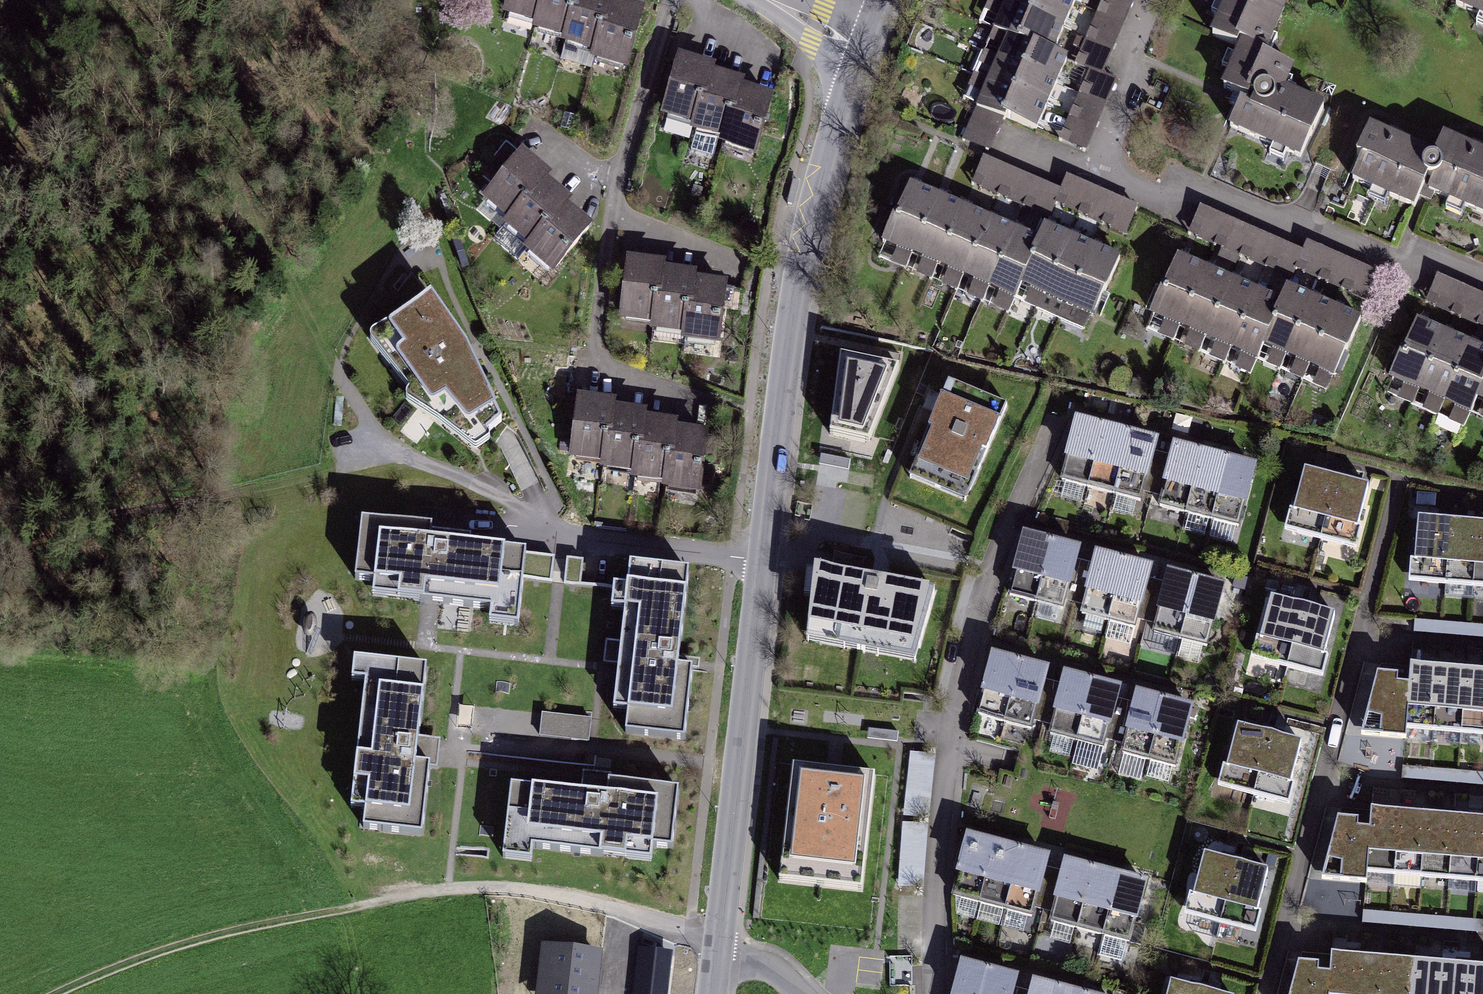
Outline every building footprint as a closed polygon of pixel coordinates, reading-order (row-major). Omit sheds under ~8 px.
[(504,22),(533,29),(531,37),(565,45),(563,53),(597,61),(595,67),(626,75),(639,21),(615,16),(618,1),(612,0),(509,0),(504,22)] [(1074,9),(1051,0),(1011,0),(1005,15),(1062,38),(1074,9)] [(1077,0),(1051,0),(1074,9),(1077,0)] [(1078,67),(1088,70),(1061,144),(1090,155),(1116,83),(1107,79),(1135,0),(1102,0),(1078,67)] [(1210,45),(1236,56),(1267,68),(1294,0),(1228,0),(1210,45)] [(1453,18),(1482,30),(1482,0),(1461,0),(1453,18)] [(1050,67),(1062,38),(1005,15),(993,44),(1005,50),(1050,67)] [(1050,67),(1005,50),(997,71),(1052,93),(1061,72),(1050,67)] [(1267,68),(1236,56),(1219,98),(1240,106),(1225,142),(1304,174),(1327,115),(1288,100),(1296,80),(1267,68)] [(718,74),(676,63),(660,126),(694,135),(692,140),(720,148),(718,154),(758,165),(773,107),(743,99),(745,90),(716,82),(718,74)] [(1052,93),(997,71),(988,91),(1044,114),(1052,93)] [(1044,114),(988,91),(979,113),(967,143),(989,153),(1002,122),(1035,136),(1044,114)] [(1447,149),(1440,165),(1397,148),(1373,137),(1349,194),(1420,223),(1427,206),(1482,229),(1482,164),(1447,149)] [(500,189),(483,209),(504,226),(499,232),(523,252),(519,256),(550,282),(587,238),(563,219),(569,212),(542,189),(547,183),(510,152),(488,178),(500,189)] [(1139,206),(1065,182),(1063,189),(982,163),(974,189),(1129,239),(1139,206)] [(939,205),(914,194),(890,250),(915,261),(939,205)] [(964,215),(939,205),(915,261),(940,272),(964,215)] [(989,226),(964,215),(940,272),(964,282),(989,226)] [(1014,237),(989,226),(964,282),(989,293),(1014,237)] [(1067,243),(1045,234),(1039,248),(1021,289),(1043,298),(1067,243)] [(1039,248),(1014,237),(989,293),(1014,304),(1021,289),(1039,248)] [(1089,253),(1067,243),(1043,298),(1065,308),(1089,253)] [(1111,262),(1089,253),(1065,308),(1087,317),(1111,262)] [(668,267),(625,264),(619,329),(651,332),(651,341),(682,344),(681,354),(719,358),(725,293),(695,291),(696,280),(667,277),(668,267)] [(1202,278),(1175,267),(1153,319),(1179,330),(1202,278)] [(1438,277),(1427,307),(1482,328),(1482,293),(1438,277)] [(1228,289),(1202,278),(1179,330),(1205,342),(1228,289)] [(1254,300),(1228,289),(1205,342),(1232,353),(1254,300)] [(434,298),(393,326),(405,339),(387,349),(410,390),(421,383),(432,401),(426,407),(456,430),(469,422),(486,435),(503,422),(467,351),(434,298)] [(1280,312),(1263,353),(1286,364),(1310,308),(1287,298),(1280,312)] [(1280,312),(1254,300),(1232,353),(1258,364),(1263,353),(1280,312)] [(1310,308),(1286,364),(1308,374),(1333,318),(1310,308)] [(1333,318),(1308,374),(1331,383),(1356,327),(1333,318)] [(1441,342),(1415,331),(1392,384),(1418,395),(1441,342)] [(863,352),(820,341),(809,386),(852,397),(863,352)] [(1467,353),(1441,342),(1418,395),(1444,406),(1467,353)] [(1467,353),(1444,406),(1471,417),(1475,407),(1482,388),(1482,360),(1467,353)] [(915,367),(879,354),(857,413),(893,426),(915,367)] [(1007,408),(948,384),(908,479),(966,504),(1007,408)] [(620,408),(579,404),(573,469),(601,472),(601,481),(632,484),(631,489),(662,492),(661,501),(701,505),(707,444),(679,441),(680,432),(649,429),(650,420),(619,417),(620,408)] [(1259,476),(1078,430),(1063,491),(1243,537),(1259,476)] [(1366,500),(1305,485),(1295,523),(1290,522),(1285,540),(1358,558),(1363,540),(1357,538),(1366,500)] [(518,629),(527,555),(471,548),(472,535),(363,522),(355,582),(376,584),(375,599),(492,613),(490,626),(518,629)] [(1422,535),(1419,573),(1412,572),(1410,591),(1482,597),(1482,540),(1422,535)] [(1225,598),(1023,548),(1008,607),(1210,658),(1225,598)] [(567,561),(566,582),(581,583),(583,562),(567,561)] [(679,671),(690,576),(630,569),(613,714),(629,716),(626,738),(684,745),(692,673),(679,671)] [(937,592),(812,570),(807,643),(915,664),(937,592)] [(1334,629),(1273,614),(1263,654),(1256,652),(1252,670),(1326,689),(1331,669),(1325,667),(1334,629)] [(420,739),(427,671),(354,663),(351,685),(365,686),(352,809),(366,810),(364,831),(424,838),(431,769),(437,769),(440,741),(420,739)] [(1194,718),(992,665),(976,727),(1178,779),(1194,718)] [(1378,689),(1362,748),(1407,752),(1406,738),(1482,745),(1482,685),(1411,681),(1411,700),(1396,701),(1396,690),(1378,689)] [(543,715),(540,738),(593,745),(596,722),(543,715)] [(1301,759),(1239,742),(1229,776),(1223,775),(1217,797),(1291,818),(1298,795),(1292,794),(1301,759)] [(906,812),(927,815),(933,755),(912,753),(906,812)] [(872,770),(795,762),(782,873),(859,882),(872,770)] [(580,794),(513,787),(504,863),(532,866),(534,853),(651,866),(653,852),(674,854),(681,794),(610,786),(611,777),(582,774),(580,794)] [(925,825),(903,824),(901,883),(922,884),(925,825)] [(1337,834),(1321,897),(1367,900),(1368,884),(1482,893),(1482,835),(1372,825),(1370,847),(1357,845),(1357,836),(1337,834)] [(1149,894),(965,847),(951,905),(1134,951),(1149,894)] [(1268,886),(1207,870),(1197,910),(1190,908),(1185,927),(1259,946),(1264,926),(1258,924),(1268,886)] [(544,944),(538,993),(595,993),(600,950),(544,944)] [(640,948),(635,993),(666,993),(670,951),(640,948)] [(1299,979),(1296,993),(1482,993),(1482,984),(1333,971),(1330,991),(1317,990),(1317,983),(1299,979)] [(962,975),(957,993),(1041,993),(962,975)]
